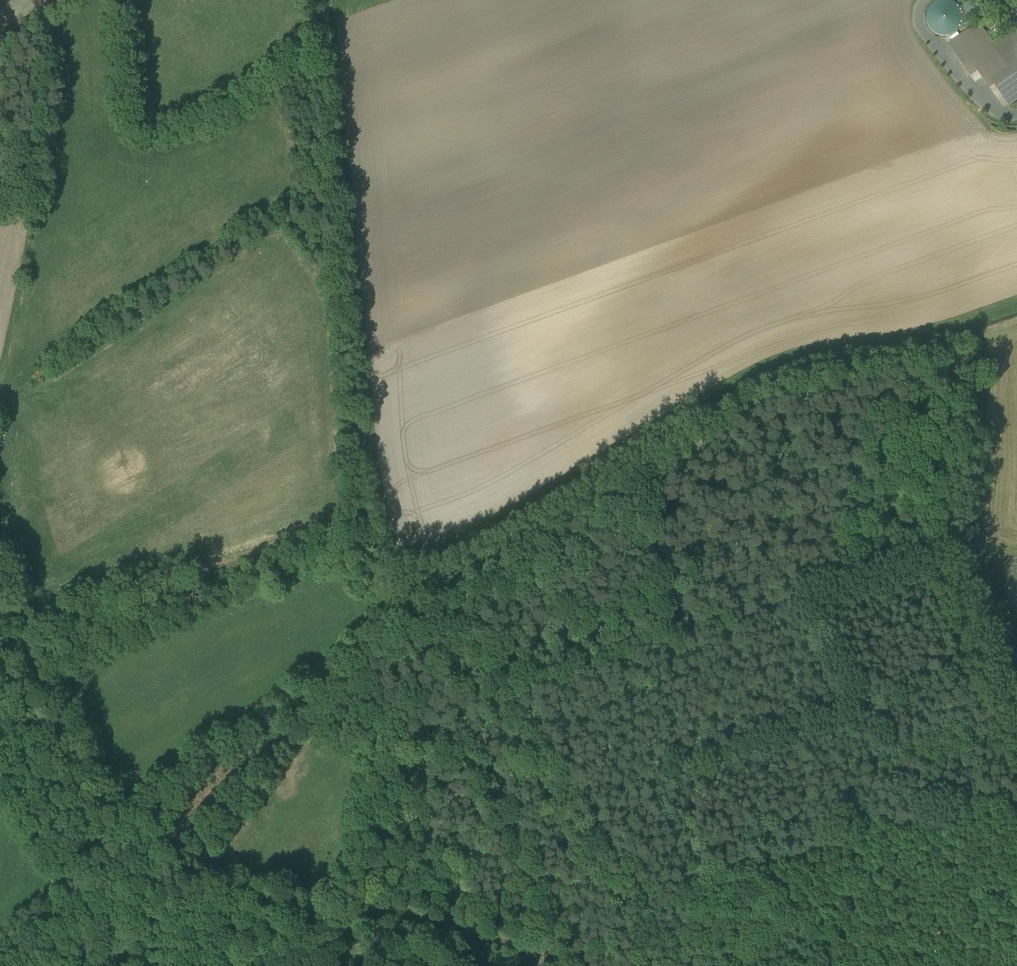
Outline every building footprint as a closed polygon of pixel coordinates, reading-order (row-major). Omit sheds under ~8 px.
[(926,15),(926,19),(926,23),(928,26),(930,30),(933,32),(936,35),(939,36),(943,37),(947,37),(951,36),(954,34),(957,32),(960,29),(962,25),(963,21),(963,18),(962,14),(961,10),(959,7),(956,4),(953,2),(950,0),(947,0),(941,0),(938,1),(935,2),(932,5),(929,8),(927,11),(926,15)] [(997,7),(996,3),(994,1),(993,0),(983,0),(982,1),(980,4),(979,7),(979,8),(980,10),(980,11),(982,13),(984,15),(985,15),(988,16),(992,15),(994,13),(996,10),(997,7)] [(998,12),(995,15),(1006,32),(1002,34),(1004,36),(993,43),(991,45),(1007,69),(1008,70),(1016,64),(1016,0),(1014,0),(998,12)] [(979,1),(964,4),(969,21),(984,17),(984,15),(982,13),(980,11),(980,10),(979,8),(979,7),(980,5),(980,4),(981,2),(979,1)] [(991,45),(993,43),(979,24),(949,44),(970,76),(978,71),(986,84),(991,81),(991,80),(1007,69),(991,45)] [(1008,70),(1007,69),(991,80),(991,81),(1008,106),(1016,100),(1016,64),(1008,70)]
